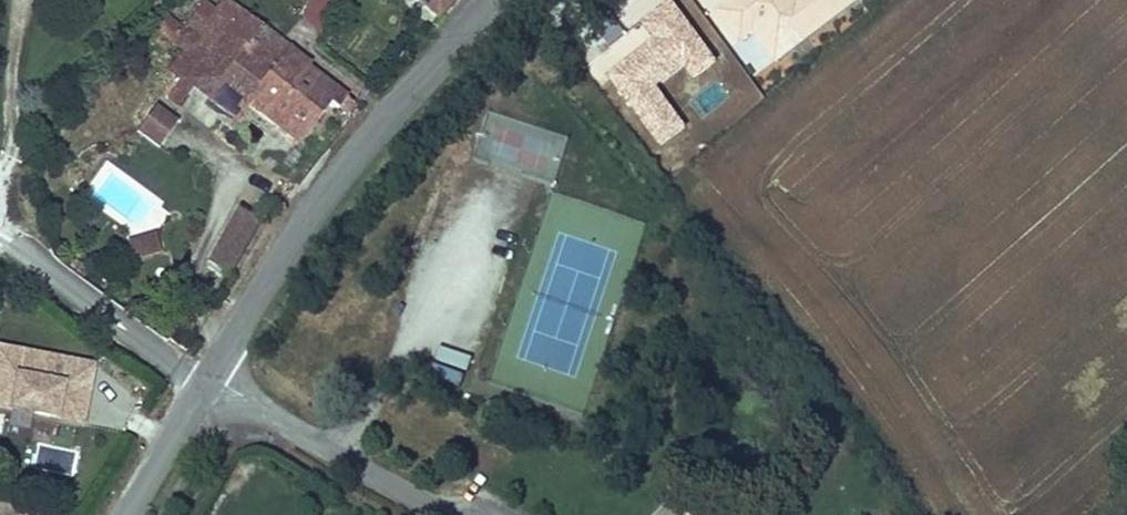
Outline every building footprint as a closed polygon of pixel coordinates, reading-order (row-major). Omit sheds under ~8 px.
[(249,106),(296,144),(327,107),(344,121),(356,108),(305,67),(308,64),(244,14),(228,36),(220,29),(223,22),(218,19),(223,12),(207,0),(200,0),(184,22),(167,10),(155,26),(198,61),(197,63),(249,106)] [(321,35),(342,10),(329,0),(308,0),(296,14),(321,35)] [(440,20),(458,0),(417,0),(440,20)] [(853,0),(730,0),(711,12),(735,48),(753,37),(772,64),(858,7),(853,0)] [(220,29),(228,36),(244,14),(231,3),(223,12),(218,19),(223,22),(220,29)] [(187,79),(238,120),(249,106),(197,63),(187,79)] [(161,148),(179,120),(156,105),(138,133),(161,148)] [(263,209),(240,193),(194,252),(215,269),(263,209)] [(155,232),(129,240),(134,259),(161,251),(155,232)] [(0,350),(0,406),(83,423),(93,368),(0,350)]
